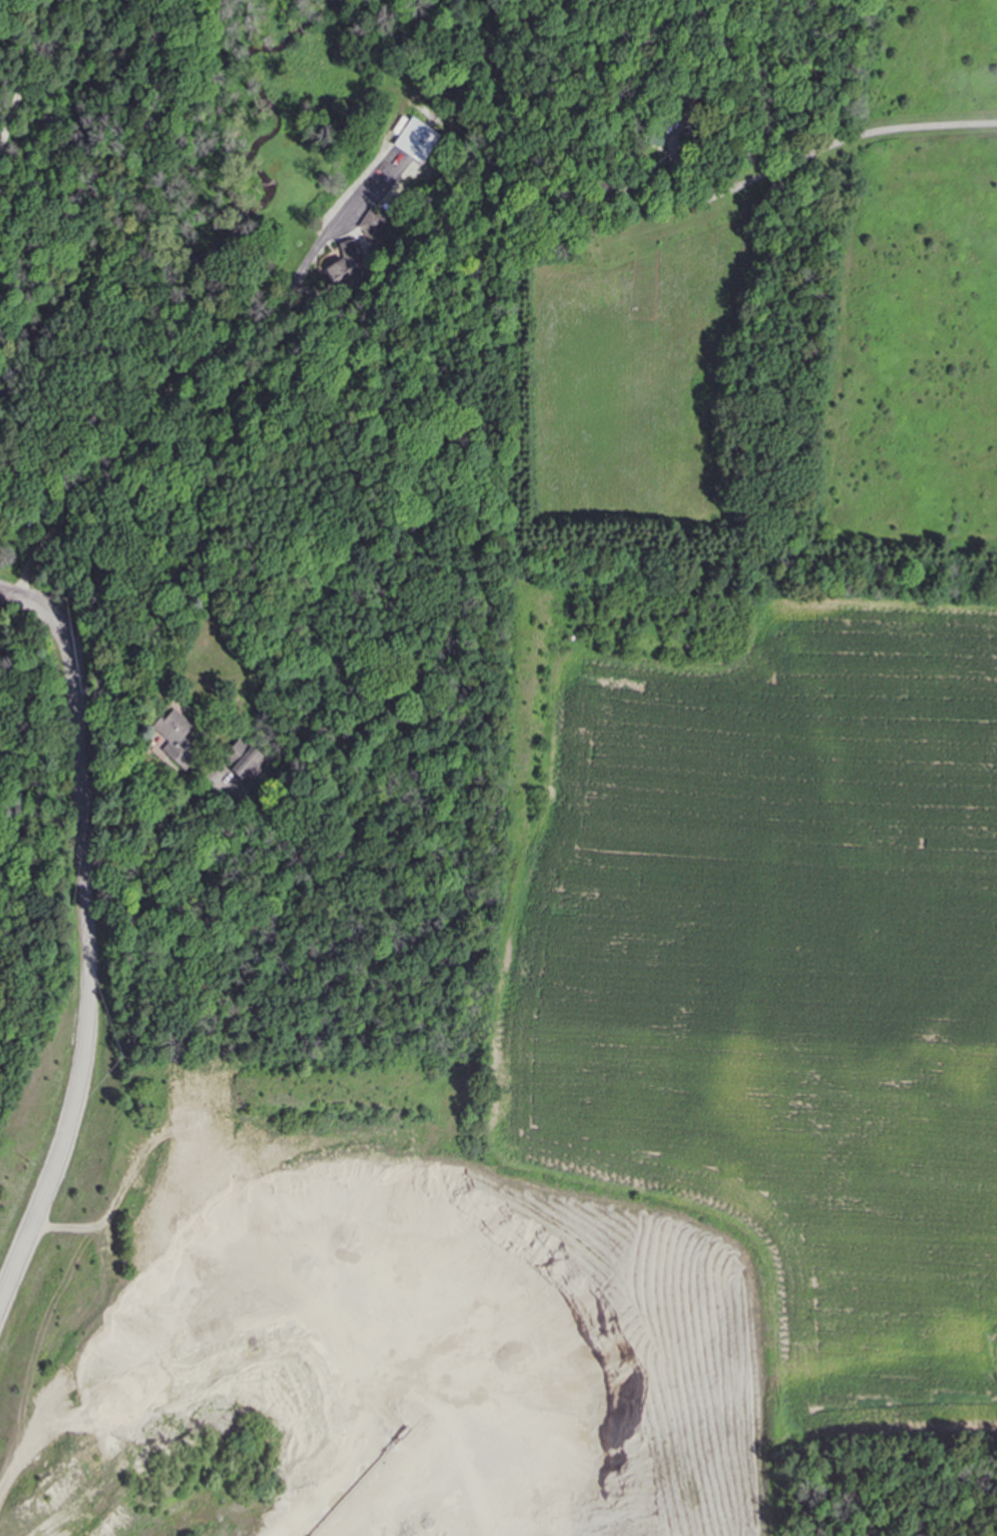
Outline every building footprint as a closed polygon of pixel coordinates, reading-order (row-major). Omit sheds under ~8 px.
[(440,135),(411,117),(393,146),(422,163),(440,135)] [(388,221),(370,208),(357,227),(375,240),(388,221)] [(339,243),(342,261),(325,265),(329,285),(363,278),(356,239),(339,243)] [(161,750),(184,770),(199,752),(182,738),(193,725),(173,708),(164,719),(160,716),(151,727),(168,741),(161,750)]
